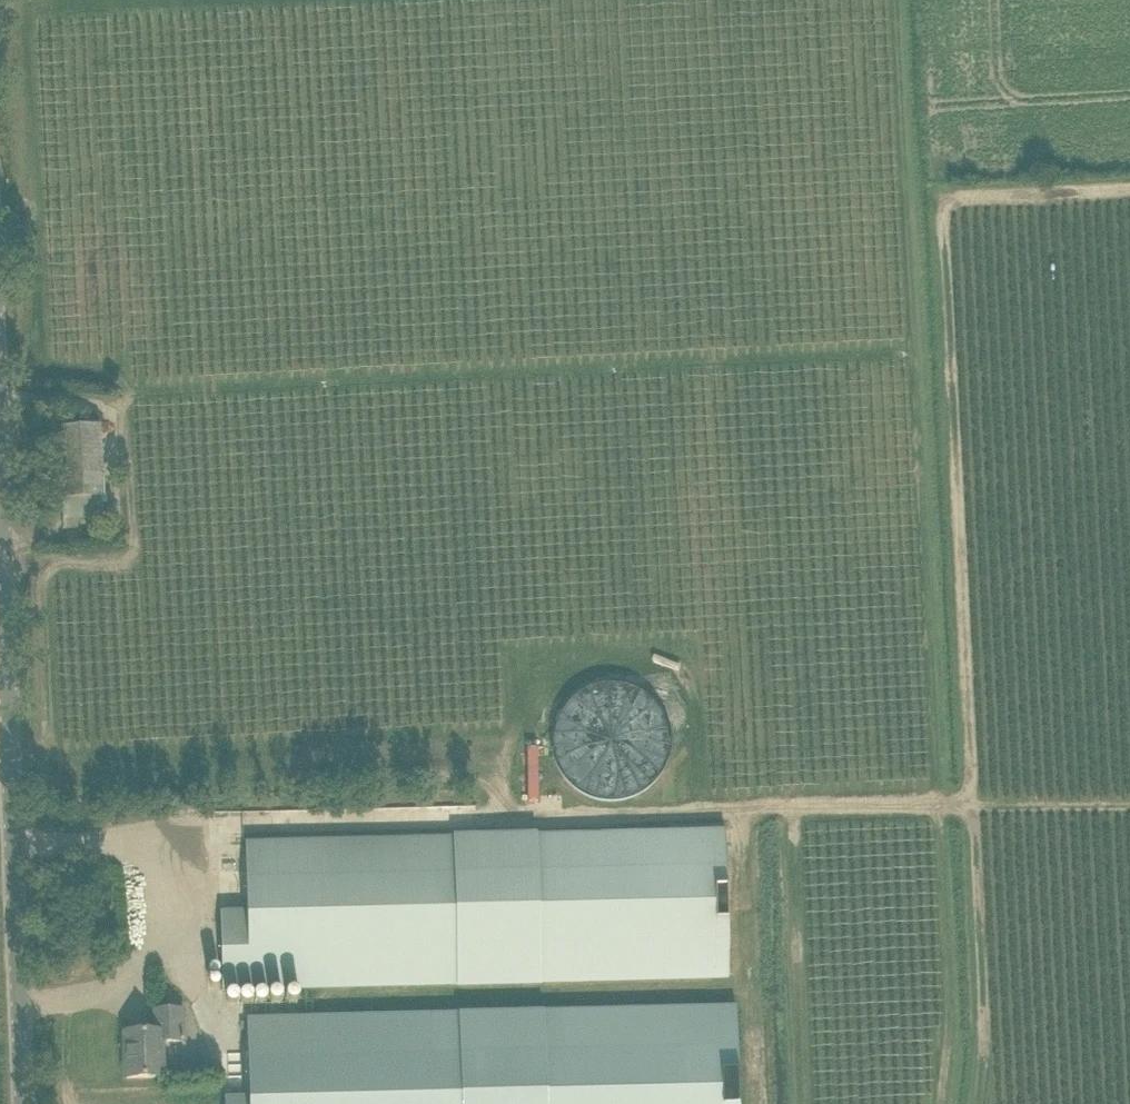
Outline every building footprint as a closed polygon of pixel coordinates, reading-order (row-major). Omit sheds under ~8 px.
[(61,498),(62,518),(102,516),(98,426),(45,428),(48,499),(61,498)] [(560,683),(552,787),(662,795),(670,692),(560,683)] [(728,978),(724,832),(244,844),(246,911),(219,912),(221,991),(728,978)] [(735,1007),(246,1019),(248,1097),(224,1098),(224,1103),(738,1103),(735,1007)] [(124,1034),(125,1079),(163,1078),(162,1042),(185,1042),(184,1011),(153,1011),(154,1033),(124,1034)]
